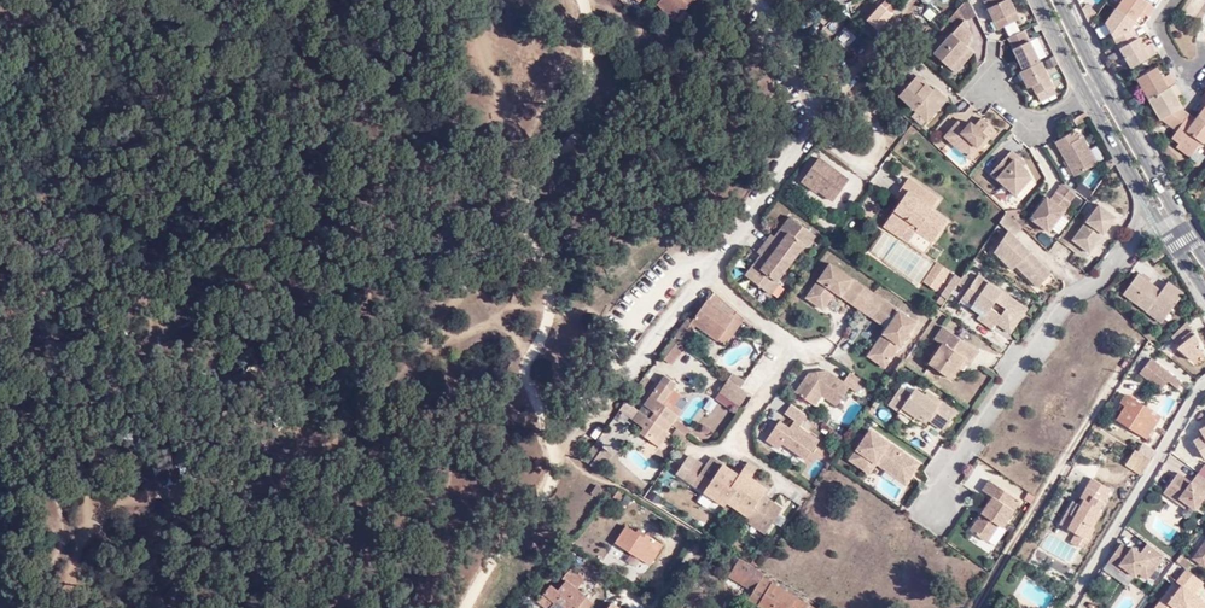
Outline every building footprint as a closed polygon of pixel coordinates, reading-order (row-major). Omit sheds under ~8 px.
[(670,13),(683,0),(656,0),(670,13)] [(881,4),(885,8),(890,3),(887,0),(885,0),(881,4)] [(954,11),(963,22),(976,15),(967,0),(964,0),(954,11)] [(1017,18),(1008,0),(983,0),(982,0),(996,29),(1017,18)] [(1117,11),(1134,23),(1142,12),(1147,15),(1152,7),(1141,0),(1125,0),(1117,11)] [(885,8),(881,4),(867,19),(878,29),(893,13),(892,12),(896,9),(890,3),(885,8)] [(1086,5),(1081,10),(1090,27),(1098,16),(1086,5)] [(1107,26),(1120,50),(1138,40),(1132,27),(1134,23),(1117,11),(1107,26)] [(933,53),(949,67),(959,56),(963,59),(971,50),(964,44),(973,35),(961,22),(933,53)] [(1022,32),(1007,40),(1021,70),(1017,72),(1025,88),(1030,87),(1034,96),(1049,87),(1022,32)] [(1138,40),(1120,50),(1131,70),(1155,56),(1149,46),(1142,50),(1138,40)] [(959,56),(949,67),(956,73),(965,62),(963,59),(959,56)] [(1138,79),(1150,99),(1175,85),(1169,74),(1164,78),(1157,69),(1138,79)] [(924,124),(941,104),(937,100),(943,94),(936,87),(934,90),(930,94),(921,87),(925,82),(917,75),(900,94),(917,109),(912,114),(924,124)] [(934,90),(925,82),(921,87),(930,94),(934,90)] [(1175,85),(1150,99),(1162,121),(1179,109),(1173,99),(1181,94),(1175,85)] [(1049,87),(1034,96),(1037,103),(1053,95),(1049,87)] [(937,100),(941,104),(947,97),(943,94),(937,100)] [(1162,121),(1176,132),(1172,138),(1180,145),(1177,148),(1188,157),(1202,141),(1204,144),(1204,142),(1204,120),(1199,115),(1191,125),(1184,119),(1179,109),(1162,121)] [(1082,113),(1074,120),(1070,124),(1074,130),(1086,120),(1082,113)] [(970,159),(996,131),(983,118),(975,125),(971,122),(966,127),(961,122),(956,123),(945,135),(970,159)] [(1073,175),(1097,162),(1083,136),(1079,138),(1077,133),(1071,137),(1068,132),(1054,140),(1073,175)] [(1027,169),(1023,165),(1018,161),(1021,157),(1012,149),(992,170),(999,176),(997,178),(1015,195),(1031,178),(1027,169)] [(1018,161),(1023,165),(1026,162),(1021,157),(1018,161)] [(1113,167),(1109,159),(1100,165),(1106,175),(1113,167)] [(829,203),(845,181),(814,160),(797,184),(815,196),(817,193),(829,203)] [(908,187),(933,204),(938,197),(908,175),(902,183),(908,187)] [(894,194),(900,199),(908,187),(902,183),(894,194)] [(1057,192),(1070,202),(1076,196),(1062,184),(1056,191),(1057,192)] [(916,225),(914,229),(931,241),(946,220),(930,209),(933,204),(908,187),(900,199),(886,219),(902,232),(909,220),(916,225)] [(1048,231),(1070,202),(1057,192),(1050,199),(1047,204),(1042,201),(1030,218),(1048,231)] [(1090,253),(1116,218),(1098,204),(1072,240),(1090,253)] [(1015,220),(1007,211),(999,222),(1009,232),(1013,236),(1022,227),(1015,220)] [(1019,215),(1015,220),(1022,227),(1023,227),(1027,222),(1019,215)] [(798,242),(805,231),(787,218),(778,230),(781,232),(773,242),(768,237),(756,255),(761,260),(754,269),(752,267),(744,279),(762,292),(771,279),(775,283),(803,246),(798,242)] [(905,243),(914,229),(916,225),(909,220),(902,232),(898,237),(905,243)] [(812,236),(805,231),(798,242),(803,246),(804,247),(812,236)] [(1013,236),(1009,232),(994,252),(1003,261),(1004,258),(1014,269),(1017,266),(1037,288),(1051,274),(1013,236)] [(1156,259),(1166,253),(1160,244),(1150,251),(1156,259)] [(940,256),(926,274),(931,278),(944,259),(940,256)] [(931,278),(939,284),(952,265),(944,259),(931,278)] [(842,296),(853,280),(830,264),(807,298),(822,310),(836,291),(842,296)] [(1147,309),(1155,299),(1162,289),(1139,273),(1124,292),(1147,309)] [(935,289),(939,284),(931,278),(926,274),(922,280),(935,289)] [(963,275),(956,286),(960,289),(968,279),(963,275)] [(988,315),(984,321),(996,330),(999,325),(1011,335),(1027,311),(979,277),(963,300),(974,308),(977,305),(988,315)] [(771,279),(762,292),(769,297),(778,285),(775,283),(771,279)] [(852,303),(863,286),(853,280),(842,296),(852,303)] [(1162,289),(1155,299),(1169,311),(1184,292),(1168,280),(1162,289)] [(863,310),(874,293),(863,286),(852,303),(863,310)] [(690,320),(694,324),(716,341),(737,314),(712,293),(690,320)] [(885,301),(874,293),(863,310),(874,317),(885,301)] [(900,311),(885,301),(874,317),(888,328),(890,324),(900,311)] [(972,312),(984,321),(988,315),(977,305),(974,308),(972,312)] [(917,323),(900,311),(890,324),(894,327),(873,358),(886,367),(917,323)] [(716,341),(724,346),(744,320),(737,314),(716,341)] [(687,318),(681,325),(689,331),(694,324),(690,320),(687,318)] [(1194,328),(1185,318),(1170,335),(1178,343),(1176,344),(1191,357),(1203,349),(1196,335),(1192,330),(1194,328)] [(681,325),(670,339),(677,345),(689,331),(681,325)] [(937,341),(945,347),(954,335),(946,329),(937,341)] [(954,335),(945,347),(932,366),(953,380),(964,364),(970,369),(980,353),(954,335)] [(670,339),(658,357),(668,365),(671,361),(681,348),(677,345),(670,339)] [(681,348),(671,361),(684,371),(694,358),(681,348)] [(1151,356),(1139,371),(1161,388),(1168,379),(1177,386),(1182,380),(1151,356)] [(866,381),(851,371),(843,382),(826,372),(809,375),(797,393),(809,403),(816,393),(823,397),(838,407),(851,389),(858,394),(866,381)] [(727,380),(729,381),(740,389),(744,383),(732,374),(727,380)] [(672,426),(687,438),(692,431),(676,419),(678,415),(661,403),(672,389),(675,384),(664,377),(643,406),(652,412),(647,417),(625,401),(619,410),(636,423),(641,426),(636,432),(644,437),(647,432),(660,442),(672,426)] [(741,408),(749,396),(740,389),(729,381),(721,394),(741,408)] [(661,403),(678,415),(681,412),(673,404),(679,395),(672,389),(661,403)] [(905,411),(919,420),(922,421),(924,418),(945,433),(958,414),(929,394),(926,398),(916,391),(913,397),(904,391),(892,408),(902,414),(905,411)] [(816,393),(809,403),(816,407),(823,397),(816,393)] [(1146,436),(1161,415),(1129,393),(1122,401),(1127,405),(1119,417),(1146,436)] [(692,424),(710,404),(700,395),(681,415),(692,424)] [(810,418),(794,407),(787,417),(798,424),(803,428),(810,418)] [(916,424),(919,420),(905,411),(902,414),(916,424)] [(631,428),(636,432),(641,426),(636,423),(631,428)] [(803,428),(798,424),(791,433),(796,437),(802,430),(803,428)] [(821,444),(802,430),(796,437),(791,433),(782,426),(769,444),(781,453),(785,447),(808,463),(821,444)] [(1197,436),(1204,450),(1204,431),(1197,436)] [(657,446),(660,442),(647,432),(644,437),(654,445),(657,446)] [(895,469),(912,483),(922,467),(873,434),(853,464),(872,477),(880,468),(890,476),(895,469)] [(648,454),(654,445),(644,437),(637,447),(648,454)] [(1115,442),(1107,462),(1122,468),(1130,448),(1115,442)] [(1151,463),(1151,462),(1137,450),(1134,454),(1151,463)] [(1145,473),(1151,463),(1134,454),(1128,464),(1145,473)] [(752,478),(744,472),(740,477),(713,457),(706,468),(697,462),(684,480),(706,495),(707,493),(720,501),(724,498),(728,501),(731,498),(739,503),(737,506),(750,515),(747,521),(766,534),(783,511),(763,496),(767,491),(751,480),(752,478)] [(1204,492),(1204,469),(1199,465),(1192,475),(1179,466),(1165,486),(1173,492),(1177,488),(1190,497),(1197,503),(1204,492)] [(747,467),(744,472),(752,478),(755,473),(747,467)] [(908,488),(912,483),(895,469),(890,476),(908,488)] [(1080,533),(1087,537),(1094,526),(1097,528),(1106,513),(1103,511),(1115,489),(1095,478),(1083,497),(1088,500),(1085,505),(1081,503),(1074,514),(1079,517),(1072,528),(1080,533)] [(985,494),(995,501),(996,499),(999,501),(1004,492),(992,484),(985,494)] [(593,498),(599,490),(594,486),(588,494),(593,498)] [(1186,502),(1190,497),(1177,488),(1173,492),(1186,502)] [(616,503),(622,495),(615,489),(609,498),(616,503)] [(996,499),(995,501),(974,534),(990,544),(1001,528),(1005,530),(1023,503),(1004,492),(999,501),(996,499)] [(623,508),(629,500),(623,496),(617,503),(623,508)] [(1074,514),(1081,503),(1077,500),(1070,512),(1074,514)] [(906,508),(902,513),(907,516),(910,511),(906,508)] [(1063,524),(1072,528),(1079,517),(1074,514),(1070,512),(1063,524)] [(636,540),(631,536),(622,529),(612,545),(643,566),(657,546),(640,535),(636,540)] [(635,531),(631,536),(636,540),(640,535),(635,531)] [(1082,547),(1087,537),(1080,533),(1075,542),(1082,547)] [(1190,560),(1200,568),(1204,560),(1204,538),(1190,560)] [(1147,576),(1165,553),(1149,540),(1142,551),(1133,545),(1130,548),(1122,541),(1110,560),(1118,565),(1121,562),(1129,569),(1135,573),(1138,569),(1147,576)] [(763,576),(765,573),(739,558),(728,576),(752,591),(749,596),(748,598),(757,604),(764,607),(816,607),(763,576)] [(1127,572),(1129,569),(1121,562),(1118,565),(1127,572)] [(546,607),(566,607),(568,606),(571,607),(575,607),(576,607),(578,607),(585,607),(590,601),(573,589),(579,580),(565,569),(558,579),(562,584),(557,590),(550,584),(543,593),(553,600),(546,607)] [(1197,604),(1198,602),(1191,596),(1200,584),(1183,571),(1173,583),(1179,587),(1170,599),(1165,595),(1155,607),(1203,607),(1197,604)] [(546,607),(553,600),(543,593),(537,601),(546,607)]
